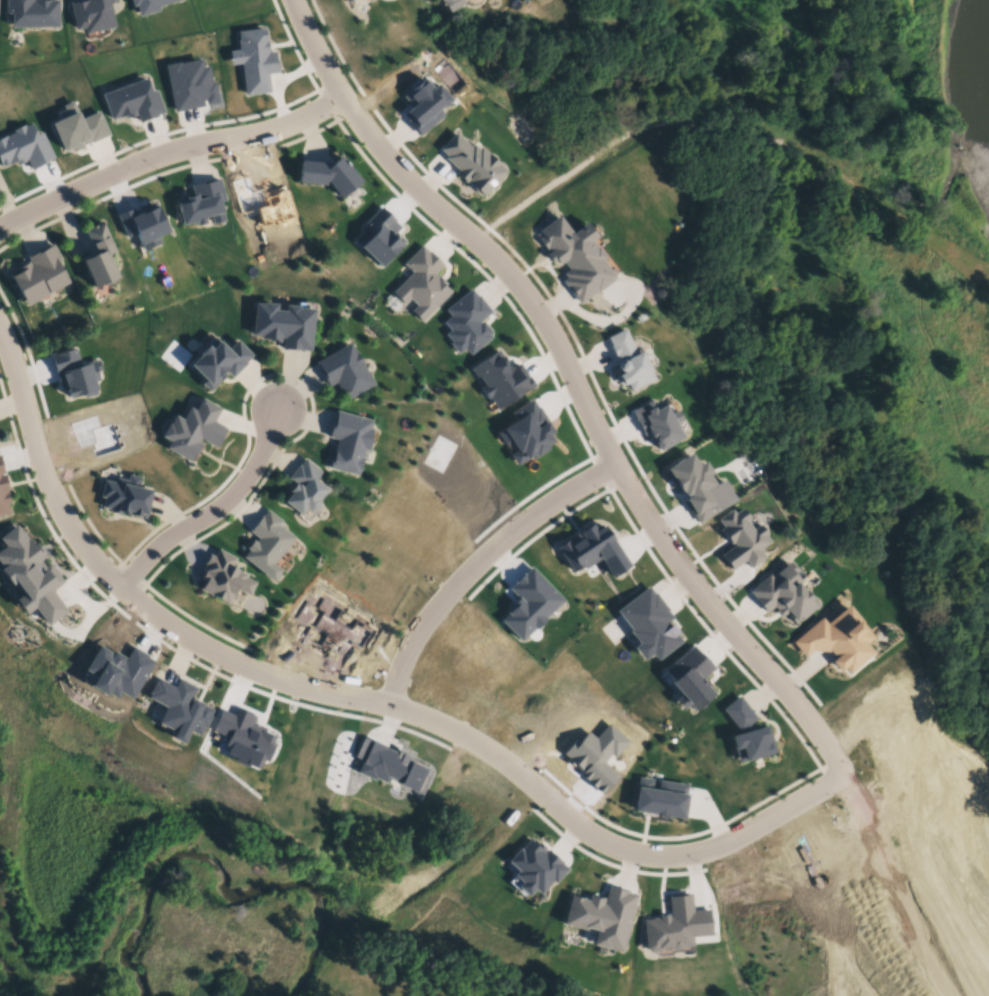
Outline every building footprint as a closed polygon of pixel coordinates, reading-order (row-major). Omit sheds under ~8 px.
[(6,11),(6,0),(59,0),(59,25),(11,25),(11,11),(6,11)] [(70,1),(74,0),(117,0),(110,2),(116,24),(86,31),(85,26),(76,28),(70,1)] [(133,4),(132,0),(175,0),(158,5),(159,8),(140,14),(137,3),(133,4)] [(448,9),(442,0),(463,0),(448,9)] [(454,9),(466,3),(464,0),(450,0),(454,9)] [(246,93),(242,63),(231,64),(229,49),(239,48),(238,38),(240,38),(239,30),(266,27),(269,51),(275,50),(279,71),(268,72),(270,90),(246,93)] [(165,64),(180,60),(180,62),(202,57),(204,65),(209,64),(213,81),(215,80),(219,100),(207,103),(205,97),(202,98),(203,104),(175,109),(165,64)] [(111,118),(102,92),(147,76),(152,88),(156,87),(165,111),(157,114),(157,116),(140,122),(136,113),(126,117),(125,113),(111,118)] [(419,135),(406,120),(407,119),(401,113),(410,105),(401,94),(422,76),(431,87),(437,82),(452,98),(442,107),(440,105),(438,107),(444,113),(419,135)] [(64,149),(58,135),(55,136),(49,123),(51,122),(51,121),(59,117),(56,111),(64,108),(62,104),(73,99),(77,108),(78,108),(82,117),(99,109),(110,133),(92,141),(91,139),(82,143),(82,145),(73,150),(71,146),(64,149)] [(1,166),(0,166),(0,137),(14,131),(13,129),(24,123),(25,125),(32,122),(37,133),(42,130),(55,157),(34,166),(35,168),(31,169),(26,158),(24,159),(25,160),(23,162),(22,161),(17,163),(15,160),(8,164),(7,162),(1,166)] [(455,172),(457,169),(443,156),(445,155),(438,148),(454,130),(470,144),(472,142),(478,147),(479,146),(505,170),(481,195),(467,182),(470,180),(467,178),(464,181),(455,172)] [(298,159),(329,162),(339,153),(360,180),(339,196),(326,180),(324,180),(323,184),(296,181),(298,159)] [(227,180),(248,173),(252,188),(262,184),(263,189),(265,188),(265,186),(284,180),(298,224),(274,231),(271,221),(259,225),(254,209),(238,214),(227,180)] [(174,202),(184,200),(183,195),(192,193),(189,183),(219,176),(224,200),(219,201),(224,219),(211,222),(208,214),(200,216),(202,222),(193,224),(192,220),(179,223),(174,202)] [(126,236),(116,213),(134,205),(137,213),(157,204),(169,230),(159,235),(162,242),(144,250),(136,232),(126,236)] [(354,239),(363,230),(360,226),(380,207),(399,226),(393,232),(402,241),(389,254),(392,255),(380,266),(354,239)] [(564,281),(569,277),(565,272),(570,269),(563,259),(559,262),(556,259),(551,262),(545,253),(548,251),(538,238),(543,235),(539,229),(559,215),(571,232),(587,221),(598,236),(591,240),(595,245),(597,244),(606,256),(602,259),(615,276),(612,278),(613,279),(597,291),(596,289),(579,301),(564,281)] [(94,287),(82,258),(95,253),(84,229),(103,221),(116,249),(109,252),(119,276),(94,287)] [(27,304),(12,275),(20,271),(17,266),(29,259),(27,255),(53,241),(62,259),(59,261),(70,282),(27,304)] [(391,291),(411,271),(403,262),(420,244),(427,251),(428,249),(442,263),(434,272),(435,275),(437,274),(446,283),(444,284),(451,291),(421,320),(410,310),(415,305),(409,298),(403,303),(391,291)] [(450,315),(445,309),(470,290),(476,297),(477,295),(490,311),(477,321),(479,323),(481,320),(491,332),(488,334),(491,337),(470,354),(465,347),(458,352),(450,343),(451,341),(446,334),(450,330),(443,321),(450,315)] [(250,334),(254,303),(262,304),(262,301),(276,303),(275,309),(283,310),(284,303),(299,305),(298,307),(312,308),(310,350),(301,349),(300,351),(281,349),(282,338),(279,338),(278,342),(266,340),(267,338),(260,338),(260,335),(250,334)] [(619,362),(617,355),(614,356),(609,345),(611,345),(607,337),(624,329),(636,354),(641,351),(655,379),(630,391),(627,384),(623,385),(622,384),(621,385),(617,379),(619,378),(618,375),(621,373),(622,371),(619,371),(617,365),(619,362)] [(207,392),(198,383),(200,380),(185,364),(195,354),(194,353),(213,334),(227,348),(236,339),(251,355),(244,361),(245,363),(231,376),(223,368),(221,371),(225,375),(207,392)] [(312,362),(349,342),(372,384),(344,400),(334,382),(326,387),(312,362)] [(66,390),(61,391),(51,355),(76,347),(81,365),(86,364),(86,362),(100,358),(103,370),(98,371),(101,380),(95,381),(97,389),(95,390),(96,393),(84,397),(83,393),(69,398),(66,390)] [(471,367),(497,351),(500,357),(502,356),(506,362),(505,362),(508,366),(512,367),(519,363),(527,376),(528,375),(535,386),(496,410),(489,399),(487,400),(479,388),(482,386),(471,367)] [(188,462),(163,447),(166,441),(159,436),(166,423),(168,424),(173,415),(180,420),(188,407),(193,410),(200,398),(218,408),(211,421),(224,428),(220,434),(221,435),(214,448),(198,439),(197,441),(201,444),(194,455),(192,454),(188,462)] [(643,437),(634,419),(635,418),(631,410),(652,398),(656,406),(659,404),(661,407),(665,404),(674,400),(684,420),(677,423),(685,439),(658,452),(655,447),(652,448),(647,437),(649,436),(648,434),(643,437)] [(517,420),(511,412),(531,399),(536,407),(538,406),(549,423),(547,424),(552,432),(548,435),(552,442),(546,446),(547,449),(532,458),(530,456),(516,464),(509,455),(516,450),(510,441),(505,445),(496,433),(517,420)] [(327,436),(334,409),(371,420),(369,428),(372,429),(369,438),(370,439),(366,451),(363,450),(358,468),(359,468),(358,471),(356,471),(355,475),(328,467),(337,440),(327,436)] [(68,422),(97,413),(98,417),(111,413),(122,449),(91,458),(87,447),(79,449),(76,441),(74,442),(68,422)] [(700,525),(693,514),(695,514),(686,499),(691,496),(690,495),(686,497),(683,492),(682,493),(666,469),(692,452),(699,464),(705,460),(713,473),(709,475),(716,485),(724,479),(738,501),(700,525)] [(286,478),(298,464),(299,465),(304,458),(320,471),(313,480),(326,490),(315,502),(316,505),(312,511),(307,511),(303,509),(297,515),(281,502),(289,493),(286,491),(293,483),(286,478)] [(9,513),(0,515),(0,473),(1,475),(5,474),(8,489),(6,489),(9,502),(6,503),(9,513)] [(146,518),(121,512),(120,514),(110,512),(111,509),(103,507),(104,498),(100,497),(104,479),(116,482),(117,477),(128,479),(129,474),(141,477),(139,487),(152,490),(147,515),(146,515),(146,518)] [(732,572),(720,556),(734,545),(733,543),(732,544),(721,530),(724,527),(719,520),(732,511),(735,514),(742,509),(749,519),(751,517),(758,526),(760,525),(767,534),(766,536),(771,543),(761,550),(766,558),(751,570),(745,562),(732,572)] [(247,531),(260,515),(261,516),(266,510),(281,522),(279,525),(294,538),(271,564),(280,571),(271,582),(242,557),(247,550),(244,548),(250,539),(254,542),(257,538),(247,531)] [(1,568),(0,567),(0,549),(4,546),(0,541),(0,537),(17,524),(29,540),(30,539),(34,545),(35,544),(45,557),(40,561),(45,567),(49,563),(52,567),(53,566),(60,576),(59,577),(63,583),(53,590),(69,612),(48,627),(35,609),(26,615),(16,601),(22,596),(13,585),(11,587),(0,573),(0,569),(1,568)] [(573,573),(555,546),(578,531),(579,533),(591,525),(595,531),(603,526),(630,566),(612,578),(600,559),(584,569),(582,567),(573,573)] [(226,606),(196,590),(200,583),(196,581),(201,573),(198,572),(208,554),(212,557),(217,548),(234,558),(230,566),(235,569),(235,570),(245,576),(244,578),(254,583),(247,597),(235,591),(226,606)] [(774,607),(766,613),(753,598),(754,597),(749,591),(769,574),(772,577),(790,562),(799,571),(795,574),(802,582),(799,585),(805,591),(805,590),(820,606),(802,620),(801,619),(795,624),(787,615),(789,614),(787,612),(781,617),(776,611),(776,610),(774,607)] [(520,642),(500,620),(506,615),(504,613),(509,608),(506,605),(514,597),(506,589),(512,584),(510,582),(521,572),(523,574),(531,567),(563,601),(545,619),(546,620),(535,630),(533,629),(520,642)] [(633,648),(638,644),(629,632),(630,631),(615,612),(647,587),(653,594),(655,592),(669,609),(667,610),(674,619),(668,623),(683,642),(657,662),(653,655),(643,662),(633,648)] [(320,650),(300,637),(305,627),(292,619),(305,598),(316,605),(322,596),(374,629),(358,654),(342,644),(336,652),(324,644),(320,650)] [(805,657),(793,642),(822,618),(828,624),(849,606),(863,622),(862,623),(874,638),(867,644),(875,654),(850,675),(845,669),(840,673),(830,662),(835,658),(830,652),(812,651),(805,657)] [(84,688),(90,678),(80,671),(97,644),(110,653),(111,650),(122,658),(120,662),(121,662),(131,647),(145,656),(144,658),(151,663),(128,699),(117,692),(112,699),(104,694),(101,699),(84,688)] [(660,675),(692,646),(713,669),(701,680),(703,682),(705,680),(711,687),(709,688),(715,694),(696,712),(689,704),(684,710),(676,701),(680,697),(660,675)] [(148,694),(146,693),(153,681),(154,681),(156,678),(172,686),(177,678),(195,688),(189,699),(210,711),(207,716),(209,717),(202,729),(201,728),(197,736),(186,731),(178,746),(169,741),(173,733),(157,724),(159,720),(149,715),(155,703),(145,698),(148,694)] [(721,709),(740,695),(759,719),(751,725),(755,731),(769,727),(776,753),(773,754),(773,756),(745,764),(745,762),(739,764),(731,738),(742,735),(721,709)] [(210,731),(220,710),(232,716),(235,709),(254,717),(250,726),(254,728),(255,726),(265,731),(264,733),(274,737),(271,744),(272,746),(264,763),(260,761),(255,772),(245,767),(244,769),(231,763),(233,758),(224,755),(227,748),(222,745),(226,738),(210,731)] [(581,773),(574,767),(572,770),(563,761),(565,758),(561,755),(580,734),(583,737),(588,733),(594,738),(608,723),(629,742),(615,758),(615,759),(608,767),(618,777),(602,795),(597,790),(596,790),(579,775),(581,773)] [(388,780),(386,785),(374,779),(372,783),(356,774),(362,762),(353,757),(362,738),(370,740),(370,739),(396,752),(398,749),(408,754),(407,757),(414,760),(411,765),(425,771),(423,776),(428,778),(420,797),(399,788),(400,785),(388,780)] [(633,813),(639,778),(652,780),(650,791),(658,792),(659,781),(687,786),(686,796),(688,797),(684,821),(667,818),(666,821),(657,820),(657,817),(633,813)] [(507,864),(519,849),(520,851),(530,840),(536,846),(539,843),(545,848),(542,851),(544,853),(547,850),(569,869),(555,885),(552,882),(541,895),(535,890),(528,898),(518,888),(521,885),(513,877),(517,873),(507,864)] [(597,933),(586,930),(586,932),(563,926),(571,895),(585,899),(585,901),(588,902),(589,896),(604,900),(602,907),(603,907),(609,886),(629,891),(628,893),(637,895),(622,955),(593,947),(597,933)] [(649,954),(646,951),(643,921),(652,920),(652,919),(658,918),(658,916),(668,915),(669,917),(670,917),(669,897),(691,895),(693,912),(710,910),(712,936),(690,938),(691,947),(689,947),(690,952),(674,953),(670,956),(660,957),(657,953),(649,954)]
